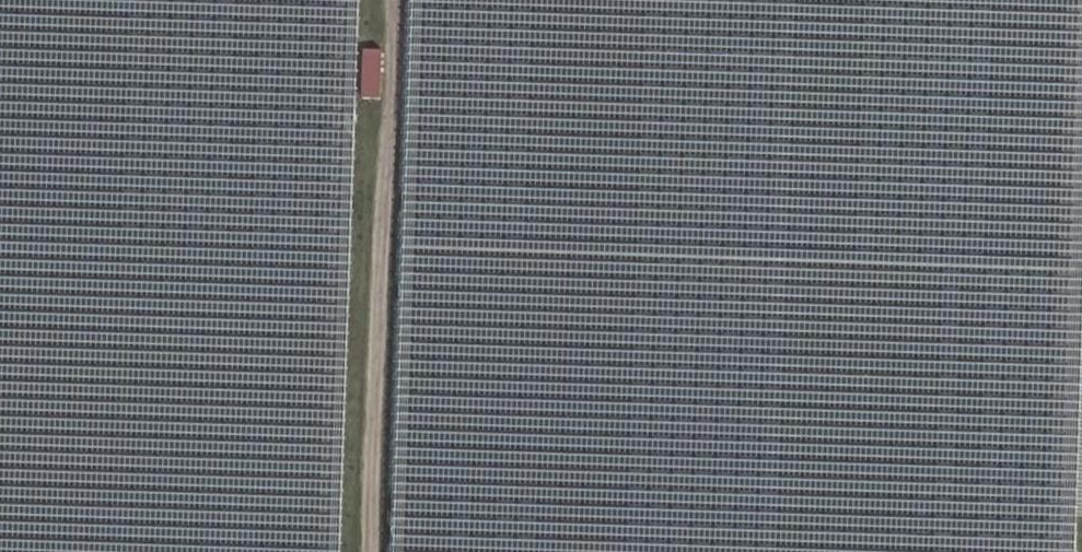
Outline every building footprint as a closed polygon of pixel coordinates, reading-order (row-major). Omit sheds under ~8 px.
[(363,0),(0,0),(0,551),(343,551),(363,0)] [(394,551),(1079,551),(1081,448),(1081,0),(413,0),(394,551)]
